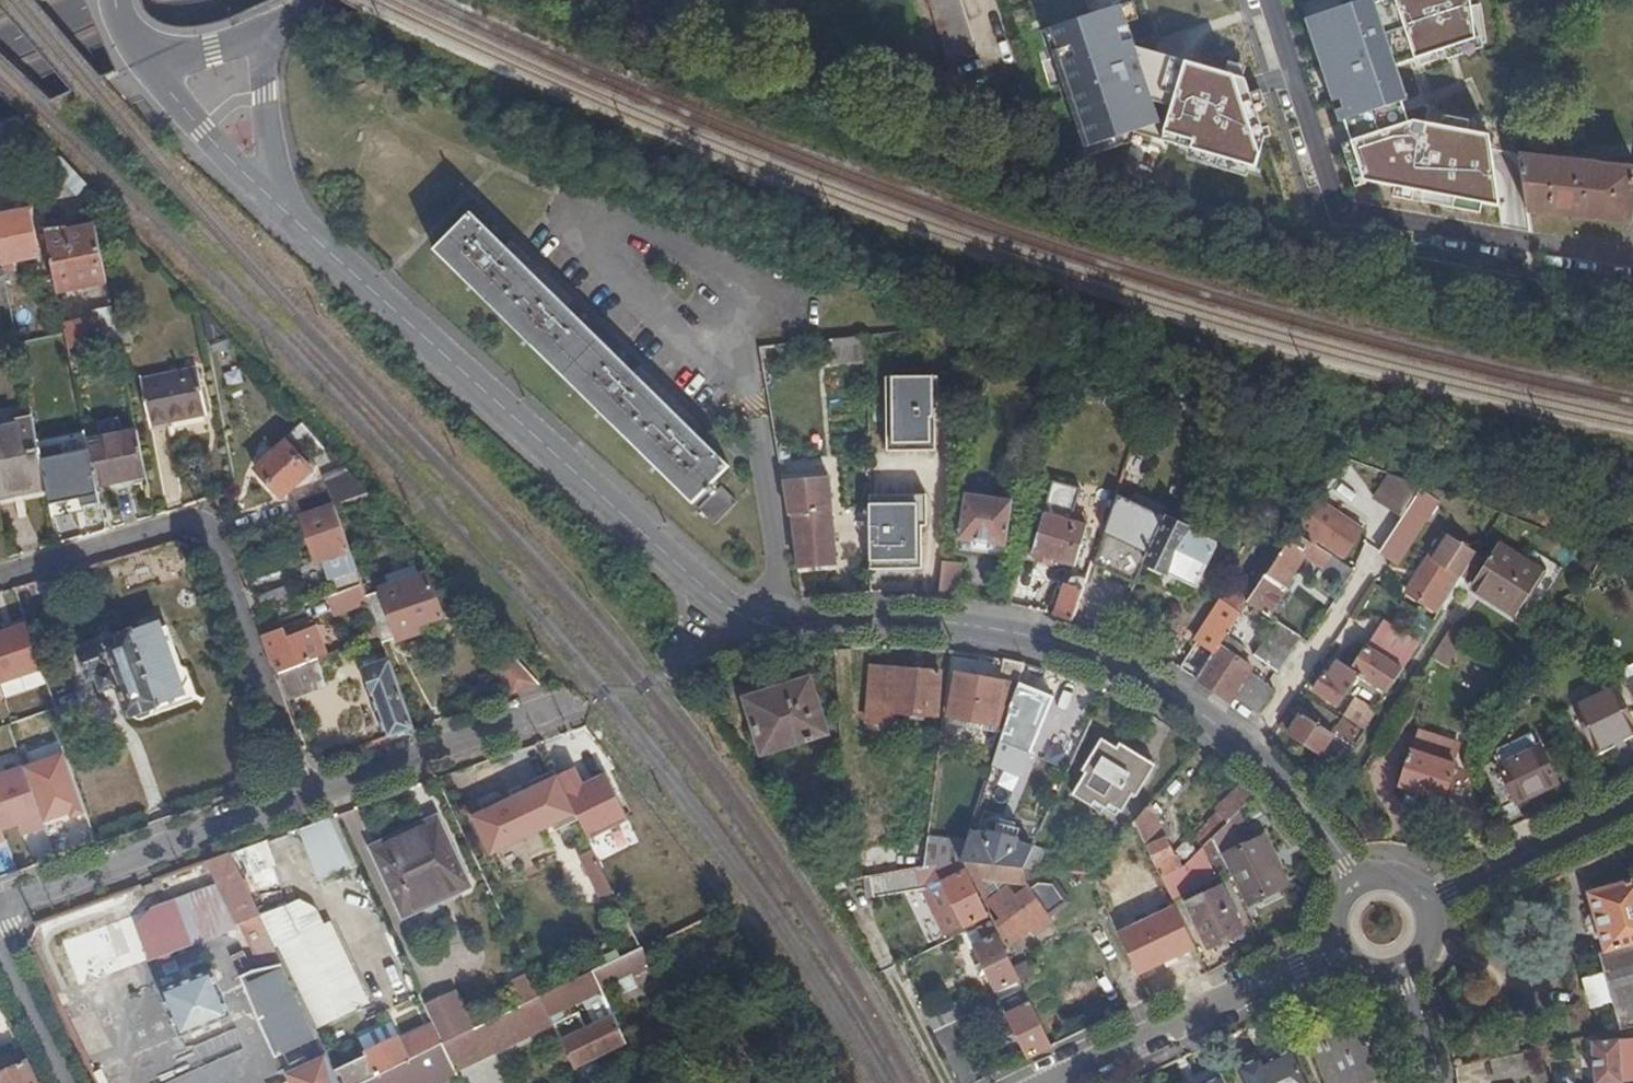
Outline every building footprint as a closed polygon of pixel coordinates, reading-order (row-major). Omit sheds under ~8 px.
[(945,67),(971,59),(954,0),(925,0),(945,67)] [(1400,66),(1380,4),(1378,0),(1371,0),(1308,21),(1342,123),(1348,122),(1405,103),(1412,101),(1400,66)] [(1400,66),(1478,40),(1473,0),(1393,0),(1380,4),(1400,66)] [(1149,58),(1130,10),(1062,37),(1108,153),(1151,136),(1176,126),(1149,58)] [(1206,75),(1149,58),(1176,126),(1151,136),(1188,147),(1206,75)] [(1253,89),(1206,75),(1188,147),(1277,176),(1280,167),(1253,89)] [(1355,142),(1411,123),(1405,103),(1348,122),(1355,142)] [(1411,123),(1355,142),(1367,181),(1503,207),(1492,135),(1417,121),(1411,123)] [(1530,214),(1631,226),(1632,212),(1632,170),(1522,158),(1530,211),(1530,214)] [(0,219),(0,244),(5,266),(41,259),(32,213),(0,219)] [(731,473),(473,217),(437,255),(716,530),(739,507),(718,485),(731,473)] [(92,236),(49,243),(60,300),(103,290),(92,236)] [(0,252),(0,298),(9,297),(0,252)] [(102,320),(66,326),(71,350),(106,343),(102,320)] [(864,366),(864,341),(829,344),(831,366),(864,366)] [(201,373),(144,384),(152,426),(209,416),(201,373)] [(937,375),(884,375),(885,451),(936,451),(937,375)] [(36,423),(0,430),(0,503),(50,493),(44,465),(36,423)] [(1142,442),(1154,447),(1159,432),(1147,428),(1142,442)] [(148,479),(140,434),(90,444),(92,454),(99,489),(148,479)] [(290,445),(259,473),(284,501),(315,474),(290,445)] [(99,489),(92,454),(44,465),(50,493),(52,504),(80,498),(82,505),(101,500),(99,489)] [(1354,470),(1344,462),(1321,497),(1332,504),(1354,470)] [(794,520),(798,572),(836,569),(828,483),(784,487),(789,521),(794,520)] [(1403,522),(1421,495),(1404,485),(1387,512),(1403,522)] [(333,493),(301,504),(306,518),(338,507),(333,493)] [(925,494),(869,494),(869,569),(921,568),(921,526),(926,526),(925,494)] [(1439,507),(1421,495),(1403,522),(1381,556),(1381,557),(1385,559),(1398,569),(1439,507)] [(1009,548),(1014,504),(966,498),(961,543),(1009,548)] [(1328,509),(1317,502),(1298,531),(1308,537),(1328,509)] [(352,553),(337,509),(304,520),(320,565),(325,563),(352,553)] [(1366,532),(1328,509),(1308,537),(1347,561),(1366,532)] [(1035,557),(1077,568),(1091,522),(1084,519),(1082,526),(1046,517),(1035,557)] [(1196,592),(1218,546),(1168,523),(1146,568),(1196,592)] [(1347,590),(1356,574),(1295,536),(1256,594),(1248,606),(1270,619),(1287,593),(1285,592),(1295,578),(1296,578),(1308,561),(1324,572),(1322,574),(1347,590)] [(1435,565),(1451,538),(1447,536),(1430,563),(1435,565)] [(1476,562),(1479,556),(1451,538),(1435,565),(1430,563),(1411,594),(1442,615),(1466,576),(1476,562)] [(1537,593),(1550,573),(1504,544),(1476,587),(1522,616),(1537,593)] [(359,573),(352,553),(325,563),(332,583),(342,579),(359,573)] [(1483,567),(1476,562),(1466,576),(1474,581),(1483,567)] [(963,568),(944,566),(940,599),(959,600),(963,568)] [(391,593),(369,601),(371,605),(383,638),(386,648),(421,637),(418,631),(445,622),(427,567),(404,575),(407,587),(391,591),(391,593)] [(347,594),(364,587),(359,573),(342,579),(347,594)] [(1561,580),(1550,573),(1537,593),(1549,599),(1561,580)] [(69,590),(64,577),(53,580),(57,594),(60,595),(67,593),(69,590)] [(369,601),(364,587),(347,594),(332,599),(338,617),(371,605),(369,601)] [(1248,606),(1256,594),(1244,587),(1229,609),(1223,605),(1196,645),(1198,647),(1182,672),(1198,681),(1226,639),(1243,613),(1248,606)] [(1075,624),(1086,593),(1067,588),(1055,618),(1075,624)] [(292,590),(263,601),(269,621),(300,610),(292,590)] [(1273,621),(1270,619),(1248,606),(1243,613),(1269,629),(1273,621)] [(0,631),(0,684),(43,670),(27,621),(0,631)] [(1278,675),(1302,640),(1277,624),(1254,659),(1278,675)] [(1390,696),(1421,648),(1384,624),(1353,672),(1363,679),(1390,696)] [(163,625),(75,656),(86,686),(108,678),(123,719),(126,719),(127,722),(135,725),(147,721),(149,716),(148,711),(188,697),(186,689),(191,688),(193,681),(189,671),(182,667),(178,668),(163,625)] [(1489,688),(1506,663),(1455,630),(1439,656),(1489,688)] [(287,634),(268,641),(280,676),(320,662),(310,635),(291,643),(287,634)] [(383,638),(373,642),(377,650),(386,648),(383,638)] [(1226,639),(1198,681),(1231,705),(1234,699),(1260,715),(1276,692),(1250,675),(1252,671),(1237,661),(1244,651),(1226,639)] [(541,688),(510,652),(491,669),(515,697),(541,688)] [(391,741),(416,732),(388,656),(366,663),(369,673),(368,673),(391,741)] [(320,662),(280,676),(289,702),(329,687),(320,662)] [(886,686),(887,664),(872,664),(873,686),(886,686)] [(1353,672),(1340,664),(1330,679),(1327,677),(1316,693),(1342,709),(1363,679),(1353,672)] [(1622,676),(1632,698),(1632,671),(1622,676)] [(940,718),(942,675),(898,673),(896,716),(940,718)] [(1005,729),(1017,687),(959,677),(951,720),(1005,729)] [(833,739),(815,685),(753,706),(770,759),(833,739)] [(1052,702),(1017,687),(1005,729),(1000,747),(1030,757),(1052,702)] [(1632,738),(1632,719),(1620,692),(1575,713),(1595,756),(1632,738)] [(1341,717),(1342,717),(1366,733),(1372,723),(1347,707),(1341,717)] [(1303,718),(1293,711),(1281,730),(1291,736),(1303,718)] [(1522,720),(1517,716),(1514,723),(1518,726),(1522,720)] [(1290,738),(1343,770),(1359,745),(1355,742),(1361,734),(1342,723),(1340,726),(1335,722),(1331,727),(1319,719),(1315,725),(1303,718),(1291,736),(1290,738)] [(955,731),(943,729),(940,754),(951,756),(955,731)] [(1401,789),(1445,804),(1458,768),(1455,767),(1461,750),(1421,737),(1415,754),(1413,754),(1401,789)] [(1142,797),(1159,771),(1108,739),(1088,771),(1092,774),(1078,796),(1098,808),(1101,803),(1112,810),(1116,805),(1128,812),(1138,795),(1142,797)] [(1505,780),(1490,787),(1502,812),(1559,785),(1542,751),(1501,770),(1505,780)] [(65,756),(27,769),(45,823),(70,814),(71,817),(84,812),(65,756)] [(570,757),(555,764),(570,796),(585,789),(570,757)] [(3,832),(27,823),(30,833),(47,827),(45,823),(27,769),(0,778),(0,822),(3,832)] [(580,823),(556,773),(532,784),(557,834),(580,823)] [(1258,799),(1245,787),(1218,813),(1216,820),(1195,841),(1205,850),(1230,827),(1258,799)] [(491,812),(476,819),(499,867),(534,851),(529,841),(548,833),(530,795),(504,807),(491,812)] [(489,806),(491,812),(504,807),(501,800),(489,806)] [(1176,858),(1150,808),(1136,824),(1146,844),(1163,880),(1183,871),(1185,868),(1180,856),(1176,858)] [(354,871),(330,820),(302,831),(327,884),(354,871)] [(388,849),(375,856),(387,883),(389,882),(393,889),(391,891),(403,916),(418,909),(420,915),(454,899),(451,893),(470,884),(457,859),(454,860),(451,852),(453,850),(441,824),(427,831),(425,827),(387,846),(388,849)] [(1146,844),(1136,824),(1128,835),(1134,849),(1146,844)] [(1230,827),(1205,850),(1218,881),(1224,891),(1235,915),(1275,896),(1252,848),(1242,853),(1230,827)] [(969,846),(964,866),(1025,871),(1035,850),(1017,846),(1017,842),(991,836),(989,840),(973,835),(969,846)] [(930,841),(929,842),(926,872),(964,866),(969,846),(930,841)] [(850,856),(852,884),(871,881),(922,872),(926,872),(929,842),(850,856)] [(273,864),(264,844),(232,856),(242,877),(273,864)] [(1048,855),(1035,850),(1025,871),(1039,872),(1048,855)] [(1205,850),(1185,868),(1183,871),(1163,880),(1173,902),(1218,881),(1205,850)] [(596,854),(584,860),(594,880),(605,874),(596,854)] [(335,1073),(264,923),(246,887),(242,877),(232,856),(209,865),(221,888),(64,944),(81,990),(240,932),(239,929),(243,927),(253,923),(257,932),(248,937),(263,969),(267,978),(250,986),(283,1056),(292,1076),(289,1077),(291,1080),(292,1082),(339,1082),(335,1073)] [(926,895),(924,895),(937,921),(957,911),(946,887),(963,878),(960,874),(966,871),(964,866),(926,872),(922,872),(926,895)] [(1025,871),(964,866),(966,871),(987,915),(995,911),(1005,923),(999,926),(1010,948),(1033,932),(1037,938),(1054,925),(1050,919),(1069,906),(1057,886),(1041,887),(1018,901),(1011,891),(993,904),(985,883),(1031,886),(1025,871)] [(948,942),(990,920),(987,915),(966,871),(960,874),(963,878),(946,887),(957,911),(937,921),(948,942)] [(246,887),(264,923),(294,910),(277,872),(246,887)] [(922,872),(871,881),(875,903),(924,895),(926,895),(922,872)] [(605,874),(594,880),(604,901),(616,896),(605,874)] [(1593,899),(1609,957),(1604,958),(1625,1035),(1632,1033),(1632,888),(1593,899)] [(1235,915),(1224,891),(1189,907),(1209,952),(1244,935),(1235,915)] [(1152,968),(1196,949),(1178,912),(1157,922),(1147,901),(1132,908),(1133,912),(1127,915),(1133,928),(1137,936),(1152,968)] [(243,927),(248,937),(257,932),(253,923),(243,927)] [(993,926),(978,933),(983,941),(990,937),(993,943),(977,951),(998,995),(1007,990),(1021,983),(993,926)] [(1137,936),(1133,928),(1126,931),(1130,939),(1137,936)] [(332,929),(280,953),(316,1030),(368,1005),(332,929)] [(602,994),(651,970),(643,952),(593,976),(602,994)] [(267,978),(263,969),(238,980),(275,1060),(283,1056),(250,986),(267,978)] [(213,971),(162,992),(179,1039),(231,1018),(213,971)] [(551,1019),(602,994),(593,976),(542,1000),(551,1019)] [(1021,983),(1007,990),(1012,999),(1026,993),(1021,983)] [(1002,1004),(1031,1063),(1054,1051),(1026,993),(1012,999),(1002,1004)] [(936,1036),(937,1036),(950,1029),(981,1015),(974,1001),(929,1022),(936,1036)] [(576,1070),(626,1046),(613,1018),(563,1043),(576,1070)] [(434,1027),(402,1043),(400,1039),(367,1054),(368,1057),(335,1073),(339,1082),(370,1082),(444,1048),(434,1027)] [(959,1082),(978,1082),(950,1029),(937,1036),(959,1082)] [(1383,1077),(1361,1030),(1323,1046),(1318,1036),(1309,1040),(1329,1082),(1369,1082),(1383,1077)] [(1585,1052),(1584,1044),(1567,1048),(1569,1056),(1585,1052)] [(1597,1048),(1600,1082),(1632,1082),(1632,1045),(1597,1048)] [(444,1048),(370,1082),(447,1082),(458,1078),(444,1048)] [(1298,1051),(1267,1066),(1264,1060),(1241,1071),(1246,1082),(1313,1082),(1298,1051)] [(27,1064),(0,1077),(0,1082),(36,1082),(27,1064)] [(483,1068),(463,1067),(463,1082),(482,1082),(483,1068)]
